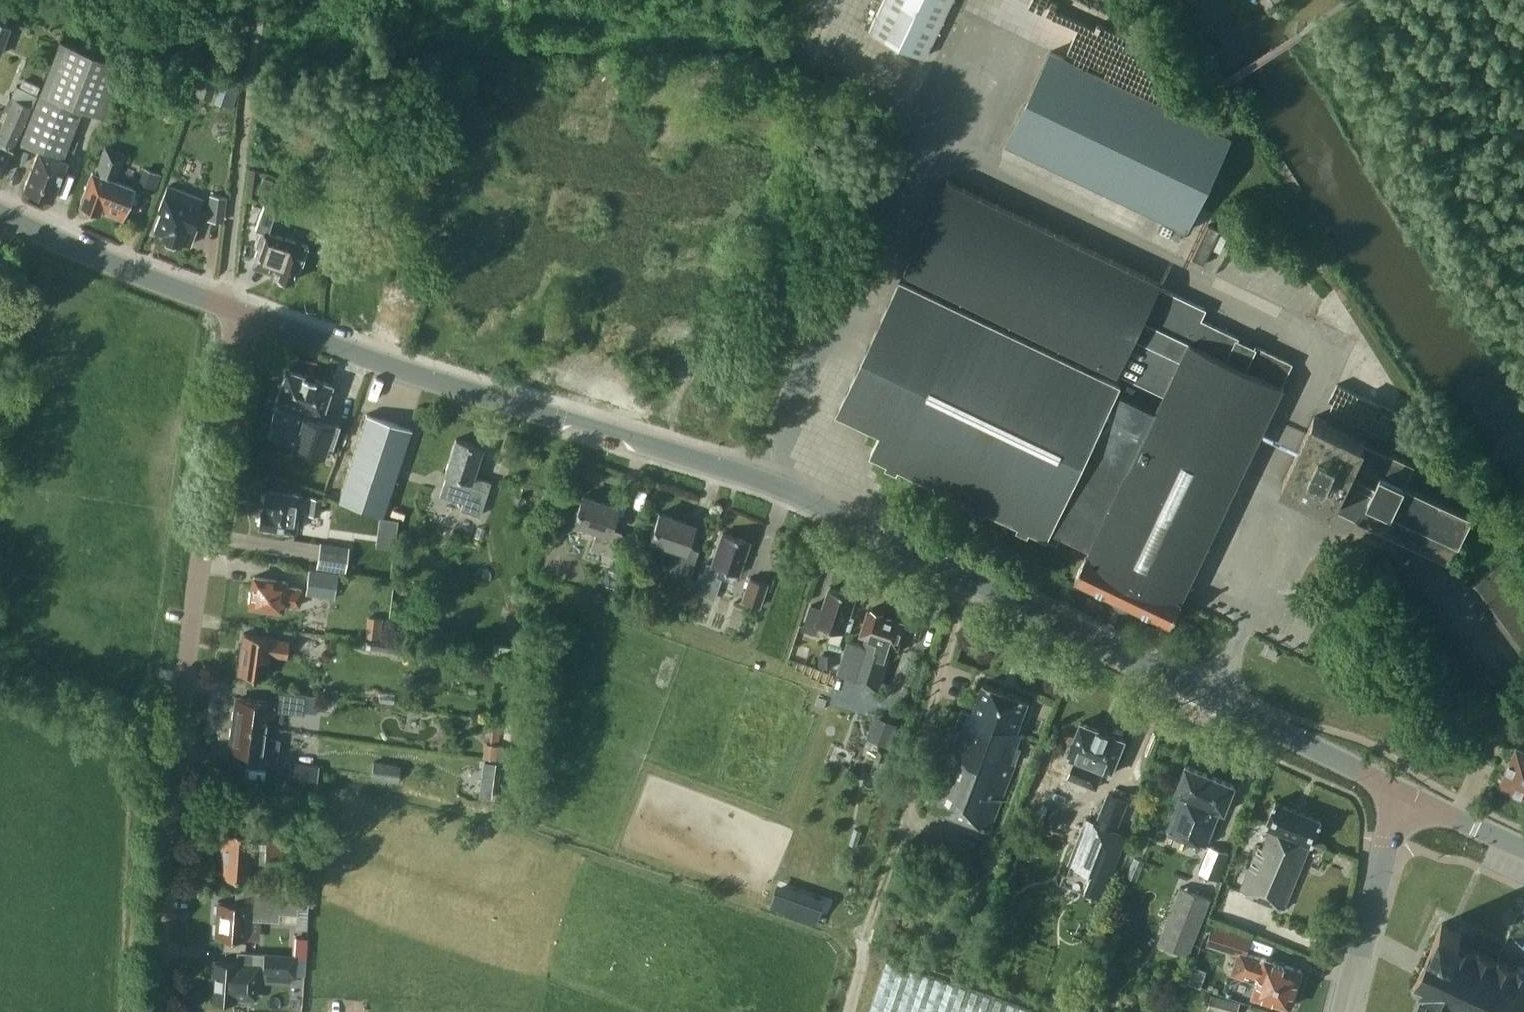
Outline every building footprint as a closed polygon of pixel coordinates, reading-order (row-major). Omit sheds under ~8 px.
[(950,0),(882,0),(868,30),(923,57),(950,0)] [(10,25),(0,22),(0,54),(10,25)] [(20,47),(28,27),(14,22),(6,42),(20,47)] [(62,158),(82,106),(103,114),(123,63),(60,38),(20,143),(38,149),(23,187),(52,198),(67,160),(62,158)] [(1188,229),(1232,137),(1050,50),(1006,142),(1188,229)] [(31,105),(40,86),(22,77),(18,85),(16,84),(11,95),(14,97),(0,128),(0,173),(1,173),(12,149),(11,149),(31,105)] [(215,102),(227,105),(232,84),(220,80),(215,102)] [(124,210),(133,187),(115,180),(125,153),(104,145),(94,172),(92,171),(80,203),(82,204),(82,205),(84,211),(90,213),(96,210),(96,209),(99,210),(99,208),(121,216),(124,210)] [(156,191),(162,172),(145,166),(139,186),(156,191)] [(1120,368),(1166,390),(1260,434),(1283,385),(1282,384),(1292,362),(1201,318),(1206,308),(1160,286),(1161,282),(947,179),(904,270),(1119,372),(1120,368)] [(198,205),(201,197),(168,185),(165,193),(164,193),(158,208),(161,209),(154,228),(163,231),(161,235),(163,236),(165,241),(173,244),(178,241),(180,242),(181,241),(189,244),(195,227),(191,225),(199,205),(198,205)] [(210,194),(207,218),(224,220),(226,196),(210,194)] [(302,261),(308,244),(268,231),(276,207),(263,203),(255,227),(260,229),(254,244),(258,245),(252,262),(274,270),(273,273),(278,279),(285,281),(292,280),(298,260),(302,261)] [(1204,263),(1220,229),(1208,223),(1192,257),(1204,263)] [(332,238),(318,236),(316,249),(330,251),(332,238)] [(1260,434),(1166,390),(1157,408),(1117,390),(1121,382),(901,277),(838,409),(881,430),(870,452),(1047,537),(1051,530),(1090,549),(1087,554),(1086,553),(1075,576),(1172,622),(1182,599),(1181,599),(1260,434)] [(338,423),(339,423),(333,421),(334,421),(320,417),(328,392),(331,383),(286,368),(278,392),(274,403),(275,403),(271,423),(282,427),(283,430),(294,433),(296,426),(299,427),(294,444),(323,454),(327,441),(332,443),(338,423)] [(411,428),(366,413),(366,414),(339,497),(383,512),(411,428)] [(1450,558),(1473,512),(1416,485),(1424,468),(1413,463),(1414,461),(1314,415),(1283,480),(1450,558)] [(445,472),(446,472),(439,494),(463,501),(460,508),(479,514),(490,481),(472,475),(481,446),(456,438),(445,472)] [(296,529),(301,492),(266,488),(264,507),(262,507),(262,511),(260,513),(259,518),(260,520),(260,524),(296,529)] [(620,532),(609,528),(616,506),(582,494),(573,519),(597,528),(591,546),(613,554),(613,553),(619,535),(620,532)] [(307,512),(320,513),(321,497),(308,495),(307,512)] [(689,571),(697,550),(686,546),(693,523),(659,512),(650,537),(674,545),(667,564),(689,571)] [(742,560),(749,540),(722,531),(711,564),(706,562),(703,572),(699,571),(692,592),(714,599),(720,579),(716,577),(718,567),(726,569),(738,573),(739,570),(741,571),(745,561),(742,560)] [(321,542),(317,567),(345,571),(349,546),(321,542)] [(1505,556),(1470,582),(1523,655),(1523,582),(1505,556)] [(619,576),(623,563),(614,560),(610,573),(619,576)] [(334,597),(337,572),(309,568),(306,593),(334,597)] [(299,604),(301,588),(285,585),(286,580),(254,575),(252,586),(249,590),(248,597),(250,603),(250,604),(281,609),(282,602),(299,604)] [(748,577),(741,599),(760,605),(767,583),(748,577)] [(849,626),(852,617),(849,616),(855,595),(830,587),(823,608),(811,604),(803,628),(816,632),(818,623),(844,631),(845,625),(849,626)] [(898,646),(906,621),(883,614),(884,611),(871,607),(871,610),(868,609),(860,634),(866,635),(862,648),(851,681),(878,690),(892,644),(898,646)] [(367,615),(365,635),(379,637),(382,617),(367,615)] [(286,655),(288,640),(271,637),(271,636),(244,632),(242,646),(241,645),(239,658),(240,658),(238,671),(265,675),(268,653),(286,655)] [(510,646),(492,643),(490,654),(508,657),(510,646)] [(834,654),(818,653),(818,667),(834,667),(834,654)] [(1017,730),(1028,699),(983,682),(972,712),(962,709),(926,804),(989,828),(1020,748),(1016,746),(1021,731),(1017,730)] [(338,688),(322,686),(321,694),(337,695),(338,688)] [(316,710),(318,694),(303,692),(271,688),(269,700),(240,696),(239,705),(236,705),(235,708),(233,709),(232,717),(234,719),(233,722),(267,727),(268,718),(282,720),(284,706),(300,708),(316,710)] [(881,717),(873,738),(890,744),(897,723),(881,717)] [(1110,773),(1124,738),(1081,721),(1067,755),(1074,758),(1067,775),(1096,787),(1102,770),(1110,773)] [(265,736),(267,727),(233,722),(233,725),(230,726),(229,734),(232,736),(231,739),(234,740),(233,749),(262,753),(261,759),(277,761),(280,738),(265,736)] [(484,743),(482,756),(501,759),(502,745),(484,743)] [(1516,746),(1500,784),(1523,794),(1523,749),(1516,746)] [(1037,773),(1039,774),(1050,779),(1059,758),(1046,753),(1037,773)] [(397,780),(399,764),(373,759),(370,776),(397,780)] [(493,773),(495,761),(483,760),(481,771),(493,773)] [(294,772),(292,785),(313,789),(317,764),(295,761),(295,763),(294,772)] [(1225,811),(1235,784),(1186,764),(1175,792),(1181,794),(1167,830),(1206,845),(1219,809),(1225,811)] [(1115,829),(1128,799),(1109,791),(1097,821),(1115,829)] [(1312,844),(1322,819),(1275,800),(1265,825),(1271,827),(1262,848),(1258,846),(1240,890),(1284,908),(1302,864),(1301,863),(1309,843),(1312,844)] [(1089,818),(1071,864),(1099,875),(1093,890),(1103,894),(1127,833),(1126,833),(1125,834),(1115,830),(1115,829),(1097,821),(1089,818)] [(299,870),(300,858),(301,842),(266,839),(266,841),(252,840),(253,830),(223,828),(220,874),(250,876),(251,861),(265,862),(264,867),(299,870)] [(1007,838),(996,834),(992,846),(1003,850),(1007,838)] [(1218,879),(1229,853),(1210,846),(1199,872),(1218,879)] [(1188,954),(1210,898),(1180,887),(1158,942),(1188,954)] [(247,917),(279,919),(279,911),(297,912),(299,891),(259,889),(258,901),(248,900),(247,901),(218,899),(216,935),(246,937),(247,917)] [(1520,963),(1518,968),(1458,940),(1462,931),(1442,922),(1433,942),(1434,942),(1428,954),(1426,953),(1418,968),(1421,969),(1415,984),(1413,985),(1412,987),(1412,988),(1412,990),(1412,991),(1413,993),(1414,995),(1416,996),(1417,996),(1419,996),(1422,997),(1428,1000),(1454,1011),(1523,1011),(1523,965),(1520,963)] [(1303,967),(1248,950),(1252,937),(1213,924),(1207,943),(1238,953),(1231,973),(1257,981),(1253,993),(1291,1005),(1303,967)] [(245,952),(244,961),(242,961),(238,960),(237,960),(214,958),(211,998),(235,1000),(236,985),(256,986),(257,971),(291,973),(294,973),(303,974),(304,956),(295,955),(290,955),(263,953),(245,952)] [(1034,1009),(887,960),(869,1011),(1033,1011),(1034,1009)] [(1195,965),(1189,981),(1200,985),(1206,969),(1195,965)] [(1222,1011),(1237,1011),(1240,1002),(1212,993),(1208,1008),(1222,1011)] [(1428,1000),(1422,997),(1417,1011),(1424,1011),(1428,1000)]
